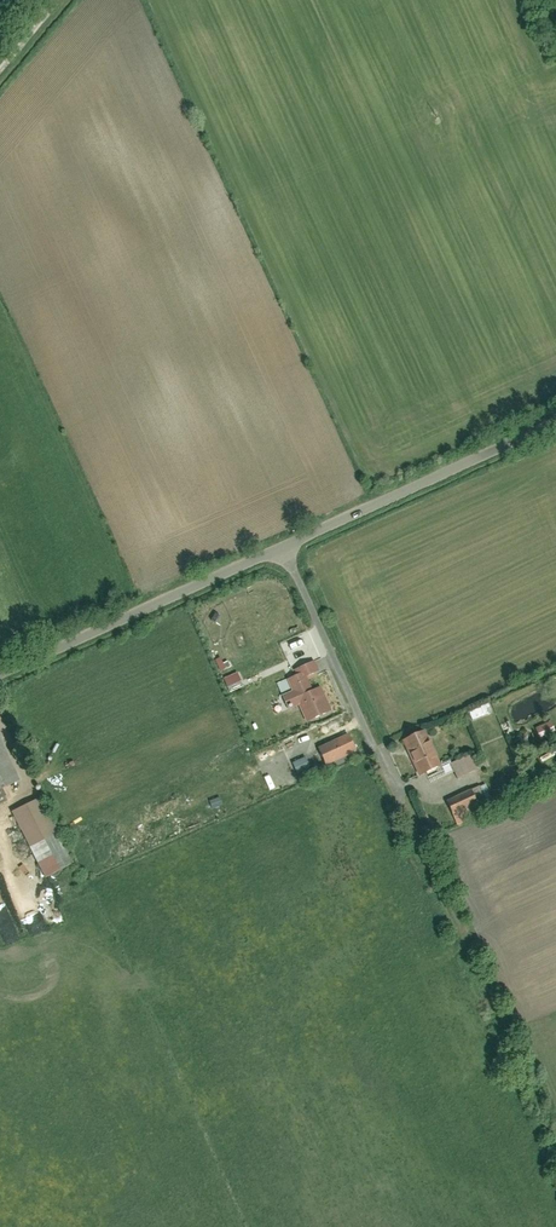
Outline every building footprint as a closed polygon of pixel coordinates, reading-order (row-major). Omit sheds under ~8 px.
[(312,661),(291,670),(293,675),(285,678),(291,690),(279,696),(286,709),(296,704),(305,723),(331,711),(318,684),(311,687),(306,676),(317,672),(312,661)] [(237,680),(224,687),(227,693),(240,686),(237,680)] [(550,722),(536,729),(541,740),(555,733),(550,722)] [(422,731),(398,741),(414,775),(437,764),(422,731)] [(344,733),(313,748),(322,766),(353,751),(344,733)] [(2,787),(14,781),(0,750),(0,788),(2,787)] [(468,754),(441,766),(444,772),(450,769),(454,778),(474,769),(468,754)] [(303,756),(290,762),(295,773),(308,767),(303,756)] [(467,789),(443,800),(451,817),(475,806),(467,789)] [(41,796),(9,812),(26,846),(57,831),(41,796)] [(57,831),(26,846),(40,874),(71,859),(57,831)]
